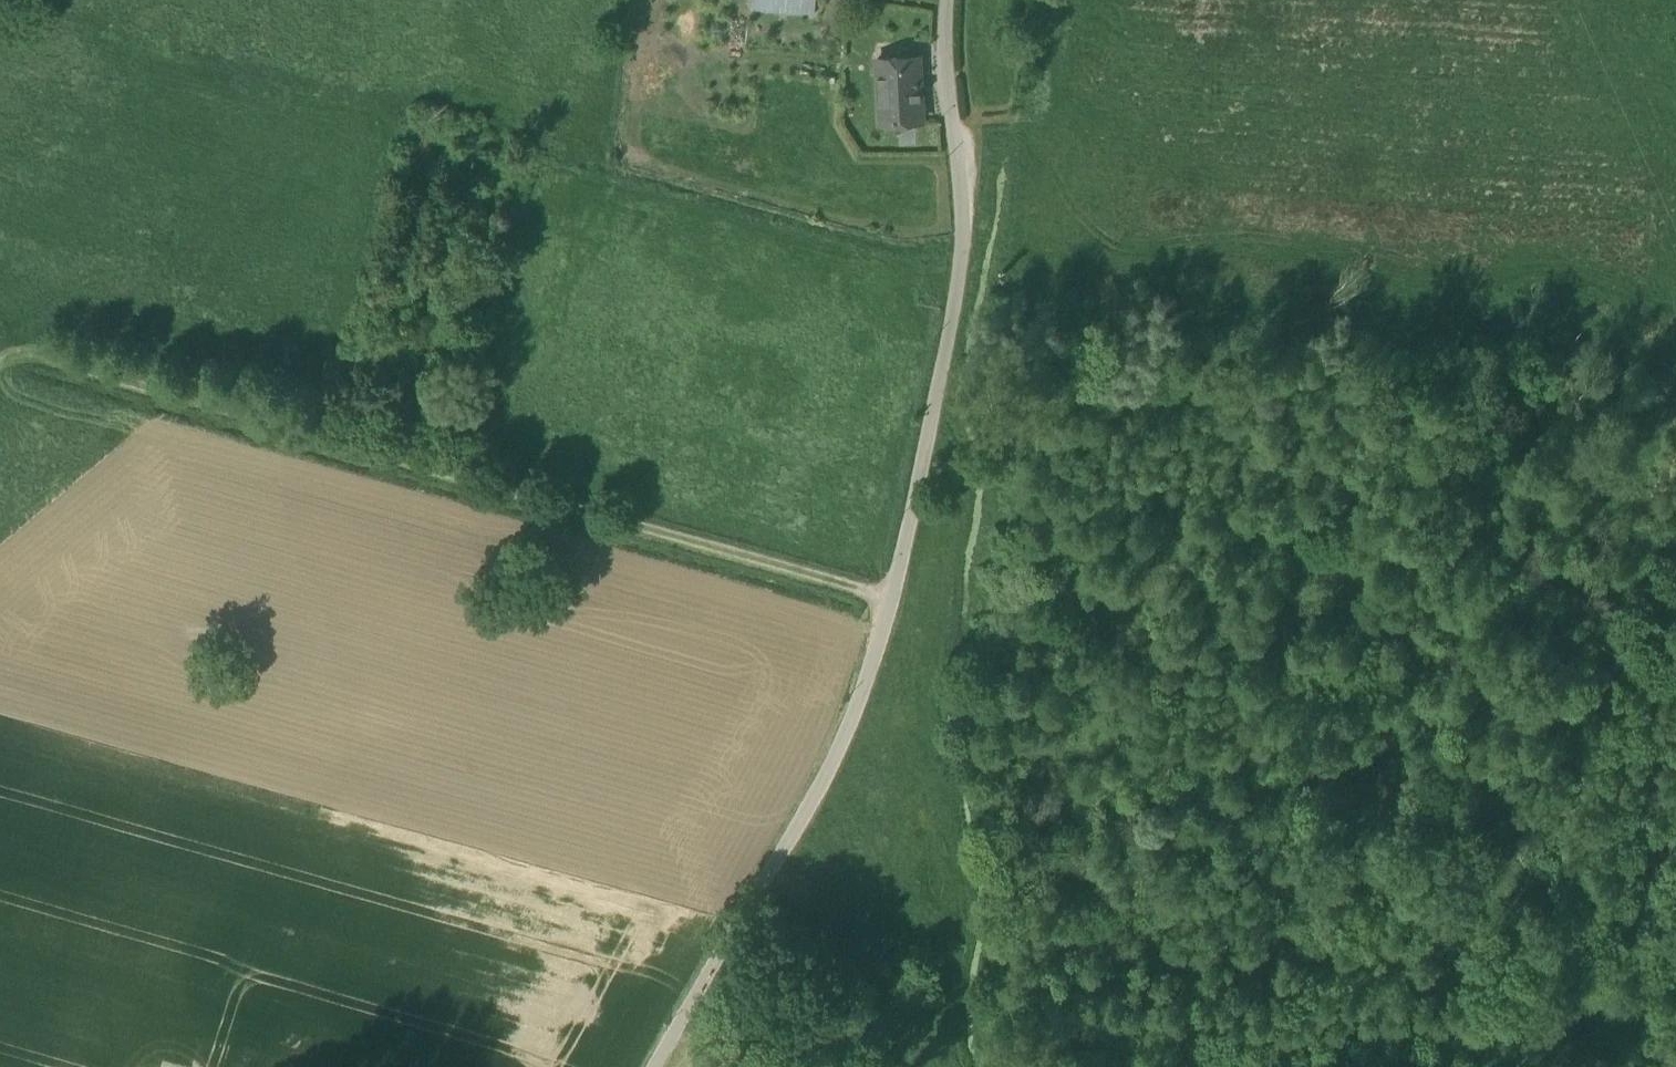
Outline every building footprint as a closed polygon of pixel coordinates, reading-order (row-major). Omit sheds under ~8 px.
[(897,124),(901,128),(915,127),(919,123),(919,120),(923,120),(920,56),(878,58),(881,122),(897,121),(897,124)]
